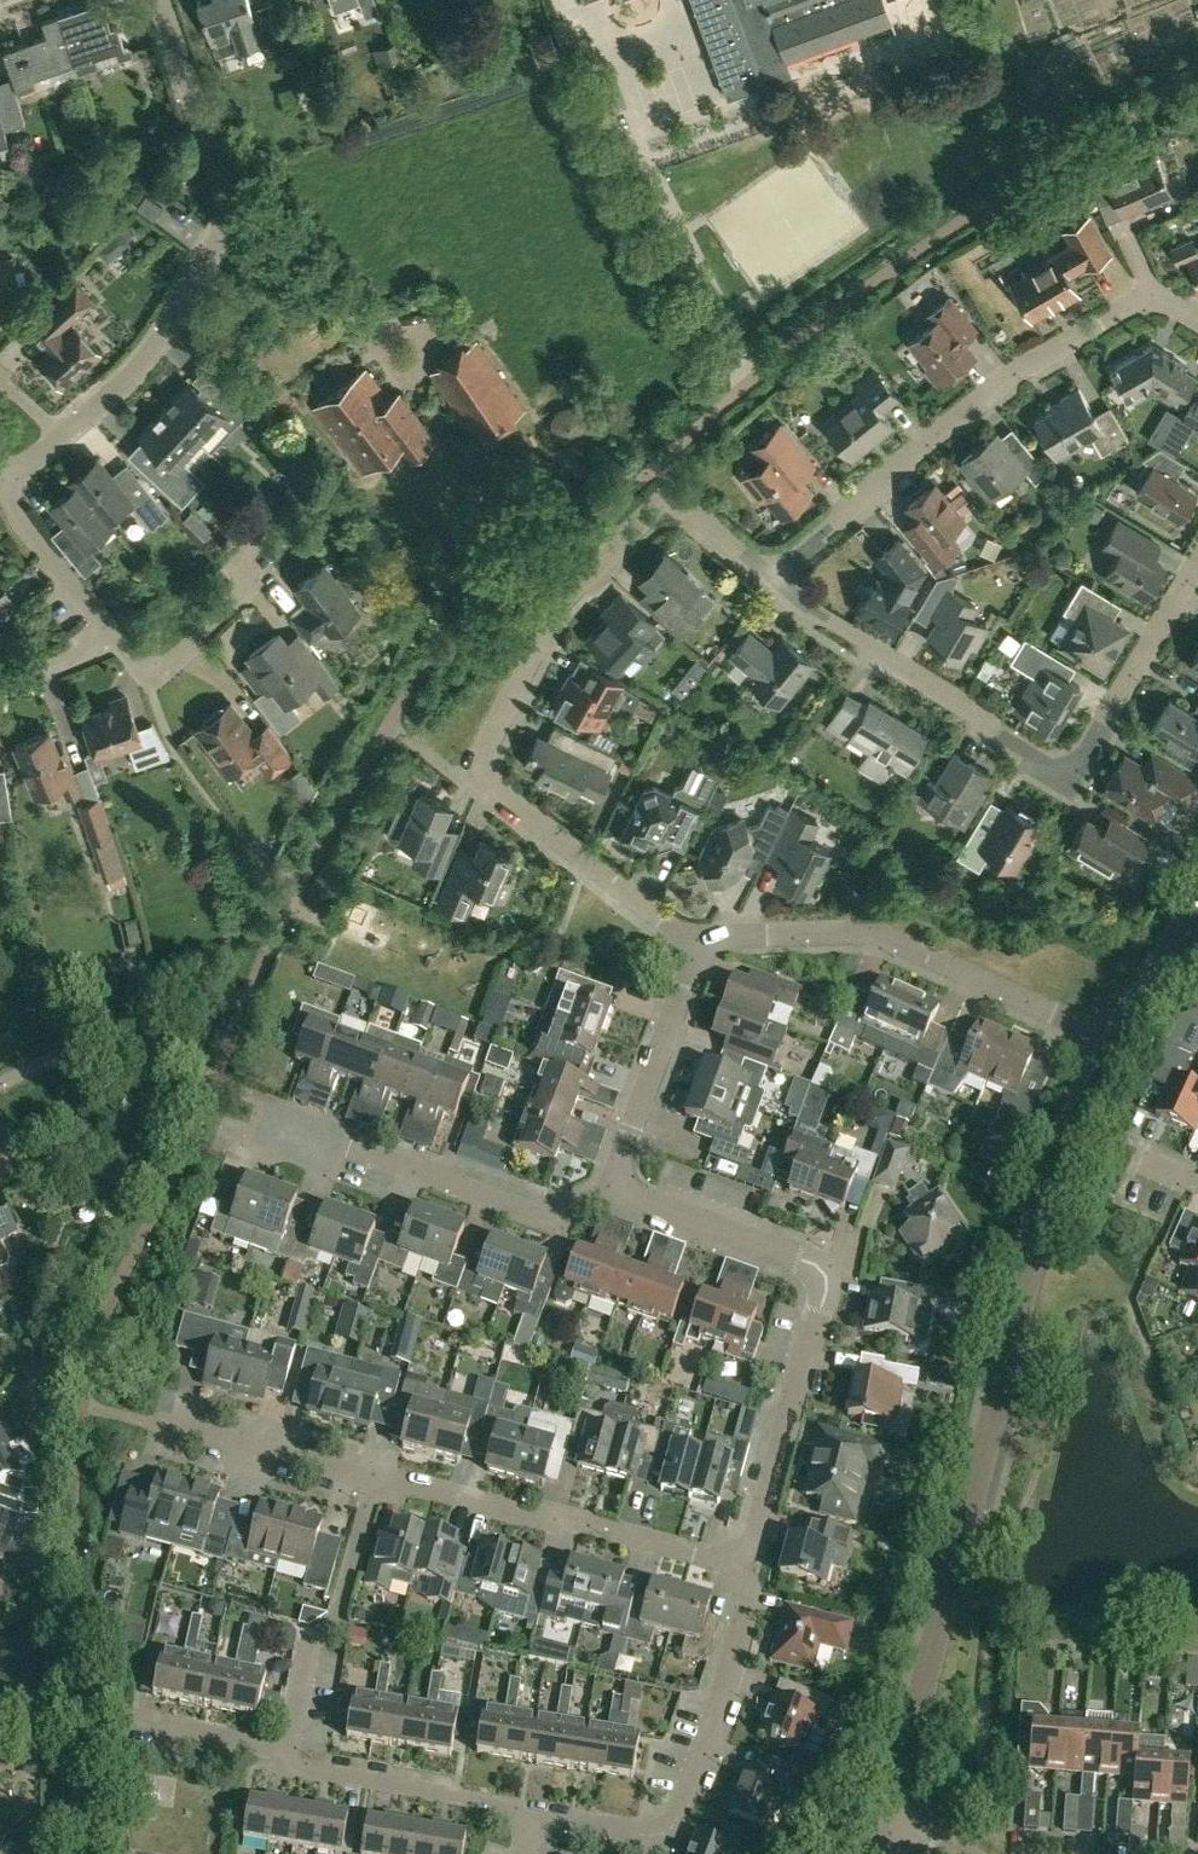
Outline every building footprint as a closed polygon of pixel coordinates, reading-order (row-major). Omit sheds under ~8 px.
[(59,14),(76,62),(127,44),(119,23),(112,25),(103,0),(99,0),(59,14)] [(213,39),(218,54),(255,41),(269,36),(275,53),(289,48),(283,30),(272,1),(253,8),(250,0),(199,0),(213,39)] [(366,16),(379,11),(375,0),(360,0),(366,16)] [(697,13),(701,23),(727,96),(749,88),(768,81),(778,78),(791,73),(790,70),(786,59),(892,20),(885,0),(692,0),(697,13)] [(0,80),(0,109),(6,129),(25,123),(16,90),(38,83),(35,76),(76,62),(59,14),(44,19),(49,33),(5,48),(15,75),(0,80)] [(8,144),(4,129),(6,129),(0,109),(0,147),(8,144)] [(1152,205),(1171,196),(1154,158),(1116,175),(1112,167),(1088,178),(1100,204),(1116,197),(1124,214),(1150,202),(1152,205)] [(1087,267),(1110,254),(1088,216),(1065,229),(1073,242),(1036,263),(1038,266),(1011,281),(1031,316),(1058,300),(1059,303),(1079,292),(1067,271),(1084,261),(1087,267)] [(1194,248),(1190,240),(1170,249),(1177,264),(1188,259),(1197,283),(1197,246),(1194,248)] [(14,258),(0,258),(0,303),(14,303),(14,258)] [(68,322),(93,300),(78,284),(31,327),(52,350),(41,360),(63,384),(100,349),(78,325),(74,329),(68,322)] [(940,384),(976,354),(964,339),(975,330),(948,297),(928,314),(935,322),(911,341),(929,363),(928,370),(940,384)] [(480,440),(524,409),(476,340),(432,371),(480,440)] [(1180,405),(1196,376),(1184,369),(1186,365),(1153,344),(1110,369),(1127,397),(1153,382),(1170,392),(1168,396),(1180,405)] [(365,471),(401,445),(402,444),(412,457),(436,439),(400,391),(390,399),(367,368),(316,406),(365,471)] [(880,411),(896,397),(874,370),(855,386),(861,392),(824,423),(852,457),(891,424),(880,411)] [(166,408),(200,440),(217,421),(229,431),(249,409),(219,382),(207,395),(191,381),(166,408)] [(1101,452),(1128,436),(1110,404),(1094,413),(1079,388),(1061,398),(1063,403),(1035,419),(1056,456),(1092,436),(1101,452)] [(1184,417),(1197,425),(1197,393),(1184,417)] [(140,457),(151,467),(149,468),(184,500),(206,477),(184,457),(200,440),(166,408),(141,435),(152,444),(140,457)] [(798,477),(814,464),(780,423),(751,446),(762,460),(741,478),(758,499),(765,493),(781,514),(810,491),(798,477)] [(1035,482),(1048,471),(1024,443),(1013,452),(996,433),(962,461),(970,471),(967,474),(988,499),(1024,469),(1035,482)] [(1180,519),(1197,491),(1175,478),(1173,472),(1181,459),(1159,446),(1142,459),(1145,461),(1138,473),(1141,484),(1136,492),(1180,519)] [(140,477),(125,489),(99,459),(74,480),(79,485),(109,520),(132,500),(145,517),(161,503),(140,477)] [(946,532),(962,519),(932,483),(906,505),(915,516),(903,526),(934,563),(957,544),(946,532)] [(81,535),(65,549),(87,575),(104,560),(90,544),(113,525),(109,520),(79,485),(56,505),(81,535)] [(214,530),(192,510),(184,519),(206,539),(214,530)] [(1145,596),(1163,566),(1151,559),(1159,545),(1117,520),(1101,546),(1115,555),(1103,575),(1119,585),(1121,582),(1145,596)] [(906,596),(922,568),(895,538),(874,556),(886,571),(881,581),(875,577),(855,609),(889,630),(908,598),(906,596)] [(699,606),(709,595),(662,551),(641,574),(667,599),(656,611),(680,634),(699,613),(702,609),(699,606)] [(352,612),(359,608),(326,564),(322,567),(319,566),(311,571),(312,575),(299,585),(309,599),(301,605),(302,606),(291,616),(310,642),(329,627),(331,629),(338,624),(345,628),(355,621),(352,612)] [(974,645),(985,626),(967,616),(974,605),(948,590),(957,576),(952,574),(935,578),(912,615),(932,627),(925,640),(958,659),(968,642),(974,645)] [(1063,609),(1048,635),(1062,644),(1093,662),(1102,668),(1126,627),(1112,619),(1121,604),(1081,580),(1063,609)] [(641,658),(663,634),(651,623),(652,622),(620,592),(607,606),(609,608),(585,636),(616,665),(632,648),(641,658)] [(777,704),(811,662),(780,638),(770,651),(747,631),(729,653),(753,673),(747,679),(777,704)] [(322,694),(336,684),(298,633),(285,642),(279,633),(250,654),(256,663),(245,671),(260,691),(272,682),(284,698),(311,679),(322,694)] [(1034,676),(1015,710),(1052,732),(1079,686),(1043,665),(1050,653),(1023,637),(1009,662),(1034,676)] [(622,686),(625,681),(585,658),(582,663),(577,660),(555,702),(558,704),(555,711),(579,724),(583,717),(598,726),(610,704),(628,715),(639,695),(622,686)] [(904,768),(924,735),(868,701),(865,705),(846,693),(826,726),(848,740),(850,735),(869,747),(858,765),(880,778),(892,760),(904,768)] [(129,741),(138,765),(167,755),(149,721),(133,727),(121,695),(105,701),(107,706),(80,716),(94,753),(129,741)] [(1193,713),(1171,699),(1153,728),(1196,754),(1197,750),(1197,712),(1193,713)] [(253,756),(266,773),(292,754),(268,722),(253,734),(229,702),(199,725),(212,742),(204,748),(226,777),(253,756)] [(65,796),(78,790),(65,759),(58,762),(44,730),(11,743),(31,791),(58,780),(65,796)] [(594,795),(616,754),(579,736),(572,751),(546,739),(538,735),(525,762),(539,769),(536,777),(572,794),(577,786),(594,795)] [(970,795),(985,770),(954,753),(945,768),(940,765),(920,798),(962,823),(976,799),(970,795)] [(1184,802),(1197,780),(1151,753),(1144,767),(1125,755),(1105,790),(1150,816),(1165,791),(1184,802)] [(694,763),(684,783),(682,783),(673,786),(669,793),(654,786),(642,790),(621,837),(648,850),(658,847),(662,838),(683,848),(718,776),(694,763)] [(8,803),(2,765),(0,766),(0,803),(8,803)] [(436,872),(449,842),(453,844),(459,830),(442,822),(449,806),(418,792),(410,813),(396,807),(386,831),(386,835),(389,838),(393,840),(397,840),(401,836),(420,845),(413,861),(436,872)] [(123,868),(110,833),(96,796),(76,803),(102,876),(107,874),(123,868)] [(1014,868),(1040,825),(1006,805),(1004,808),(990,799),(955,856),(979,870),(989,853),(1014,868)] [(710,882),(738,873),(751,847),(766,854),(787,812),(769,803),(759,822),(746,827),(742,817),(715,827),(701,854),(710,882)] [(794,810),(778,841),(792,848),(778,876),(806,890),(827,848),(809,839),(818,822),(794,810)] [(1113,815),(1104,830),(1086,819),(1071,846),(1109,870),(1119,852),(1134,861),(1149,836),(1113,815)] [(874,853),(881,840),(871,834),(864,847),(874,853)] [(460,845),(450,867),(451,867),(436,903),(463,914),(475,886),(493,894),(511,854),(479,840),(474,851),(460,845)] [(123,868),(107,874),(111,888),(130,882),(125,867),(123,868)] [(752,971),(746,986),(734,982),(725,1008),(768,1023),(773,1009),(791,1015),(801,990),(769,978),(770,978),(752,971)] [(584,996),(589,984),(560,973),(552,994),(557,996),(550,1015),(602,1035),(612,1006),(584,996)] [(848,1001),(828,1045),(848,1055),(856,1039),(861,1041),(866,1028),(890,1039),(898,1021),(910,994),(881,981),(867,1010),(848,1001)] [(898,1021),(890,1039),(911,1049),(905,1062),(932,1075),(939,1058),(946,1041),(927,1032),(938,1007),(910,994),(898,1021)] [(744,1062),(767,1071),(771,1072),(780,1046),(762,1039),(768,1023),(725,1008),(715,1035),(727,1039),(722,1054),(744,1062)] [(305,1009),(295,1037),(303,1041),(296,1061),(306,1065),(305,1068),(310,1070),(306,1081),(318,1086),(337,1033),(336,1032),(340,1022),(313,1012),(305,1009)] [(1197,1058),(1197,1055),(1197,1015),(1196,1012),(1178,1020),(1167,1044),(1197,1058)] [(543,1033),(538,1031),(526,1062),(543,1069),(583,1083),(602,1035),(550,1015),(543,1033)] [(456,1055),(468,1023),(461,1020),(449,1052),(456,1055)] [(337,1033),(318,1086),(328,1089),(332,1079),(338,1081),(339,1077),(351,1081),(370,1028),(369,1028),(355,1023),(350,1037),(337,1033)] [(932,1075),(926,1088),(952,1100),(969,1075),(986,1083),(987,1080),(1007,1038),(977,1025),(959,1067),(939,1058),(932,1075)] [(370,1028),(351,1081),(358,1084),(359,1084),(357,1089),(358,1089),(363,1091),(359,1101),(370,1105),(395,1038),(370,1028)] [(395,1038),(370,1105),(382,1110),(386,1099),(391,1101),(393,1097),(402,1100),(420,1051),(422,1047),(395,1038)] [(987,1080),(986,1083),(987,1083),(1004,1091),(997,1121),(994,1137),(1015,1147),(1022,1132),(1037,1100),(1023,1094),(1025,1090),(1023,1089),(1026,1083),(1021,1081),(1027,1069),(1030,1061),(1035,1052),(1007,1038),(987,1080)] [(420,1051),(402,1100),(412,1104),(410,1108),(417,1110),(413,1121),(422,1125),(446,1061),(420,1051)] [(515,1060),(492,1052),(486,1068),(509,1076),(515,1060)] [(446,1061),(422,1125),(434,1129),(438,1119),(441,1120),(443,1121),(444,1116),(455,1120),(462,1100),(471,1103),(480,1080),(471,1077),(473,1071),(446,1061)] [(759,1094),(767,1071),(744,1062),(739,1075),(705,1063),(695,1091),(760,1114),(765,1101),(763,1095),(759,1094)] [(1190,1084),(1197,1088),(1191,1102),(1197,1106),(1197,1068),(1190,1084)] [(599,1089),(583,1083),(543,1069),(533,1095),(574,1110),(578,1100),(583,1102),(585,1097),(595,1101),(599,1089)] [(1155,1116),(1187,1130),(1192,1120),(1197,1108),(1197,1106),(1191,1102),(1197,1088),(1190,1084),(1185,1082),(1173,1077),(1155,1116)] [(831,1094),(810,1086),(800,1115),(797,1121),(798,1121),(796,1127),(816,1134),(831,1094)] [(685,1117),(719,1130),(714,1144),(737,1153),(744,1134),(750,1136),(753,1134),(760,1114),(695,1091),(685,1117)] [(533,1095),(523,1122),(579,1142),(583,1130),(574,1127),(576,1122),(571,1120),(574,1110),(533,1095)] [(800,1115),(792,1112),(789,1118),(797,1121),(800,1115)] [(563,1153),(565,1148),(575,1152),(579,1142),(523,1122),(518,1135),(523,1137),(519,1149),(554,1163),(558,1151),(563,1153)] [(794,1131),(787,1150),(784,1157),(776,1180),(789,1185),(787,1191),(815,1201),(833,1150),(815,1144),(817,1139),(794,1131)] [(893,1191),(907,1153),(888,1147),(875,1184),(893,1191)] [(854,1152),(852,1157),(833,1150),(815,1201),(822,1204),(831,1215),(839,1210),(842,1211),(857,1169),(870,1174),(875,1159),(854,1152)] [(221,1203),(210,1233),(250,1247),(273,1188),(268,1186),(265,1177),(253,1173),(250,1179),(249,1179),(237,1209),(221,1203)] [(273,1188),(250,1247),(290,1260),(301,1233),(286,1228),(296,1201),(297,1197),(295,1195),(297,1189),(286,1185),(277,1190),(273,1188)] [(954,1256),(955,1252),(953,1247),(967,1238),(939,1195),(930,1200),(921,1186),(907,1195),(915,1210),(904,1217),(911,1228),(901,1234),(922,1268),(940,1258),(942,1260),(945,1261),(949,1261),(952,1259),(953,1258),(954,1256)] [(16,1233),(0,1204),(0,1241),(16,1233)] [(284,1275),(282,1282),(291,1285),(295,1273),(292,1272),(295,1263),(304,1266),(306,1262),(316,1266),(320,1254),(334,1259),(350,1217),(343,1214),(342,1209),(334,1206),(330,1209),(327,1208),(325,1212),(315,1239),(301,1233),(290,1260),(290,1261),(289,1260),(284,1275)] [(388,1238),(378,1263),(402,1271),(408,1255),(423,1261),(439,1219),(414,1210),(402,1241),(389,1236),(388,1238)] [(350,1217),(334,1259),(349,1265),(345,1276),(356,1280),(354,1285),(368,1290),(378,1263),(363,1256),(372,1233),(374,1226),(372,1225),(372,1219),(362,1215),(358,1220),(350,1217)] [(439,1219),(423,1261),(438,1266),(432,1283),(457,1292),(467,1264),(466,1263),(453,1258),(464,1228),(439,1219)] [(1180,1265),(1196,1272),(1197,1273),(1197,1226),(1185,1256),(1180,1265)] [(467,1264),(457,1292),(482,1301),(484,1295),(499,1301),(503,1290),(504,1290),(519,1249),(492,1238),(491,1240),(491,1241),(481,1269),(467,1264)] [(575,1295),(588,1300),(608,1244),(599,1241),(595,1250),(590,1248),(588,1253),(577,1249),(565,1284),(560,1283),(555,1299),(557,1304),(566,1307),(571,1305),(575,1295)] [(8,1267),(10,1259),(0,1242),(0,1271),(8,1267)] [(588,1300),(616,1309),(618,1304),(631,1268),(620,1265),(622,1259),(616,1257),(619,1248),(608,1244),(588,1300)] [(519,1249),(504,1290),(519,1296),(513,1313),(531,1319),(538,1322),(550,1291),(536,1285),(546,1259),(542,1257),(544,1252),(524,1245),(523,1250),(519,1249)] [(641,1272),(631,1268),(618,1304),(616,1309),(641,1318),(661,1262),(651,1259),(648,1269),(643,1267),(641,1272)] [(670,1322),(682,1287),(673,1284),(674,1279),(668,1276),(672,1266),(661,1262),(641,1318),(657,1324),(659,1318),(670,1322)] [(1185,1297),(1197,1302),(1197,1273),(1196,1272),(1186,1296),(1185,1297)] [(681,1322),(672,1346),(681,1349),(684,1341),(697,1345),(699,1338),(715,1344),(734,1288),(723,1284),(719,1295),(714,1293),(713,1298),(702,1294),(691,1326),(681,1322)] [(903,1286),(899,1304),(869,1298),(862,1330),(913,1340),(917,1321),(926,1323),(932,1292),(903,1286)] [(715,1344),(729,1349),(726,1360),(753,1369),(765,1337),(761,1329),(751,1326),(756,1313),(744,1309),(746,1303),(742,1302),(745,1292),(734,1288),(715,1344)] [(293,1310),(311,1315),(316,1294),(298,1289),(293,1310)] [(368,1311),(345,1304),(336,1337),(359,1344),(368,1311)] [(419,1335),(423,1319),(402,1314),(398,1330),(419,1335)] [(186,1315),(178,1344),(214,1354),(205,1384),(233,1392),(250,1333),(230,1328),(186,1315)] [(283,1391),(287,1375),(288,1375),(296,1346),(267,1338),(265,1335),(256,1332),(254,1334),(250,1333),(233,1392),(262,1401),(267,1386),(283,1391)] [(300,1380),(316,1384),(309,1413),(338,1421),(355,1362),(339,1358),(309,1349),(300,1380)] [(387,1423),(393,1401),(401,1374),(372,1366),(355,1362),(338,1421),(368,1429),(371,1419),(387,1423)] [(882,1365),(879,1381),(854,1376),(846,1417),(863,1420),(862,1427),(883,1431),(884,1425),(894,1427),(902,1387),(916,1389),(919,1373),(882,1365)] [(406,1383),(397,1413),(411,1417),(402,1449),(431,1457),(447,1394),(406,1383)] [(447,1394),(431,1457),(458,1464),(467,1432),(481,1436),(488,1409),(489,1406),(447,1394)] [(571,1436),(567,1452),(576,1454),(578,1448),(582,1449),(577,1469),(605,1477),(623,1408),(611,1405),(604,1409),(602,1417),(578,1410),(573,1431),(571,1436)] [(623,1408),(605,1477),(632,1484),(638,1464),(643,1465),(641,1471),(650,1474),(651,1475),(655,1461),(657,1452),(665,1422),(655,1420),(653,1430),(635,1425),(636,1418),(635,1411),(623,1408)] [(488,1409),(481,1436),(494,1439),(489,1461),(488,1462),(486,1471),(514,1479),(532,1413),(518,1409),(514,1412),(513,1415),(504,1413),(488,1409)] [(532,1413),(514,1479),(542,1486),(544,1480),(557,1484),(564,1458),(565,1458),(567,1452),(571,1436),(573,1431),(547,1424),(548,1420),(545,1416),(532,1413)] [(665,1422),(657,1452),(670,1456),(664,1478),(660,1492),(689,1500),(690,1498),(701,1455),(686,1450),(691,1433),(665,1426),(666,1422),(665,1422)] [(845,1438),(846,1434),(817,1426),(804,1472),(811,1474),(805,1497),(823,1501),(820,1514),(852,1522),(865,1468),(877,1471),(882,1448),(845,1438)] [(701,1455),(690,1498),(718,1505),(727,1471),(741,1475),(749,1446),(722,1439),(717,1456),(702,1452),(701,1455)] [(23,1520),(26,1470),(25,1469),(17,1474),(0,1441),(0,1510),(23,1520)] [(130,1502),(121,1535),(143,1541),(152,1544),(172,1549),(176,1533),(189,1485),(161,1477),(155,1497),(132,1491),(129,1502),(130,1502)] [(189,1485),(176,1533),(194,1538),(202,1557),(223,1563),(232,1530),(231,1530),(212,1525),(220,1494),(189,1485)] [(252,1539),(238,1535),(233,1554),(246,1558),(248,1553),(278,1561),(291,1514),(261,1505),(252,1539)] [(12,1554),(21,1554),(23,1520),(0,1510),(0,1560),(12,1554)] [(312,1556),(322,1522),(291,1514),(278,1561),(308,1570),(303,1588),(326,1594),(335,1562),(312,1556)] [(841,1569),(851,1535),(808,1523),(802,1543),(788,1539),(778,1575),(823,1587),(829,1566),(841,1569)] [(374,1550),(365,1586),(389,1592),(394,1572),(414,1578),(415,1576),(426,1534),(397,1525),(394,1535),(378,1531),(373,1550),(374,1550)] [(426,1534),(415,1576),(432,1581),(427,1599),(452,1607),(455,1596),(464,1558),(466,1551),(453,1548),(455,1538),(427,1530),(426,1534)] [(125,1543),(114,1540),(108,1538),(103,1556),(110,1558),(120,1561),(125,1543)] [(464,1565),(455,1596),(479,1602),(494,1615),(494,1614),(511,1552),(484,1545),(479,1563),(477,1569),(464,1565)] [(511,1552),(494,1614),(527,1623),(526,1627),(536,1629),(540,1617),(547,1588),(533,1584),(539,1562),(539,1560),(511,1552)] [(547,1588),(540,1617),(546,1619),(565,1624),(565,1622),(582,1627),(597,1569),(590,1567),(591,1564),(589,1560),(578,1556),(573,1559),(572,1562),(570,1562),(567,1573),(552,1568),(547,1588)] [(597,1569),(582,1627),(597,1631),(597,1633),(614,1638),(609,1655),(619,1658),(631,1612),(637,1590),(622,1585),(624,1577),(597,1569)] [(631,1612),(619,1658),(626,1660),(631,1642),(650,1648),(654,1632),(670,1636),(681,1592),(652,1584),(651,1590),(644,1615),(631,1612)] [(681,1592),(670,1636),(684,1640),(679,1656),(707,1664),(715,1636),(714,1635),(701,1632),(706,1616),(710,1601),(681,1592)] [(812,1672),(819,1648),(844,1655),(846,1645),(851,1626),(787,1608),(772,1661),(812,1672)] [(141,1645),(148,1620),(111,1611),(104,1635),(141,1645)] [(193,1617),(189,1635),(200,1637),(204,1619),(193,1617)] [(239,1670),(231,1711),(257,1717),(257,1715),(275,1718),(277,1708),(259,1705),(265,1675),(253,1673),(258,1650),(265,1646),(270,1622),(250,1617),(247,1629),(243,1628),(239,1645),(249,1647),(245,1664),(240,1663),(239,1670)] [(189,1635),(185,1651),(196,1654),(200,1637),(189,1635)] [(239,1645),(236,1662),(240,1663),(245,1664),(249,1647),(239,1645)] [(571,1668),(572,1666),(575,1652),(561,1648),(557,1665),(567,1668),(571,1668)] [(141,1692),(154,1695),(153,1696),(180,1701),(188,1660),(162,1654),(157,1676),(145,1673),(141,1692)] [(1187,1659),(1185,1687),(1197,1688),(1197,1687),(1197,1660),(1187,1659)] [(188,1660),(180,1701),(205,1706),(214,1665),(188,1660)] [(214,1665),(205,1706),(231,1711),(239,1670),(214,1665)] [(390,1669),(380,1667),(377,1684),(388,1686),(390,1669)] [(1158,1668),(1146,1667),(1145,1679),(1157,1680),(1158,1668)] [(442,1677),(432,1675),(429,1692),(439,1694),(442,1677)] [(521,1683),(509,1682),(507,1698),(518,1700),(521,1683)] [(353,1698),(347,1739),(373,1743),(380,1702),(385,1702),(388,1686),(377,1684),(375,1701),(353,1698)] [(803,1752),(805,1748),(814,1743),(822,1723),(830,1700),(788,1684),(778,1709),(771,1706),(769,1713),(760,1714),(763,1727),(760,1735),(779,1742),(781,1752),(795,1748),(803,1752)] [(572,1691),(561,1689),(559,1706),(570,1708),(572,1691)] [(431,1710),(425,1752),(451,1756),(458,1714),(437,1710),(439,1694),(429,1692),(426,1709),(431,1710)] [(624,1699),(612,1697),(609,1714),(621,1715),(624,1699)] [(483,1712),(477,1754),(503,1758),(510,1716),(515,1717),(518,1700),(507,1698),(504,1715),(483,1712)] [(380,1702),(373,1743),(399,1748),(406,1706),(385,1702),(380,1702)] [(406,1706),(399,1748),(425,1752),(431,1710),(426,1709),(406,1706)] [(562,1724),(555,1766),(581,1770),(587,1728),(567,1725),(570,1708),(559,1706),(556,1723),(562,1724)] [(1018,1739),(1031,1740),(1028,1771),(1056,1774),(1059,1727),(1046,1726),(1047,1717),(1038,1707),(1021,1706),(1018,1739)] [(1095,1777),(1108,1778),(1111,1731),(1113,1712),(1087,1710),(1086,1729),(1082,1776),(1083,1776),(1082,1799),(1080,1799),(1077,1834),(1091,1835),(1095,1777)] [(613,1731),(606,1774),(633,1778),(640,1735),(626,1733),(629,1717),(621,1715),(609,1714),(607,1730),(613,1731)] [(510,1716),(503,1758),(529,1762),(536,1720),(515,1717),(510,1716)] [(536,1720),(529,1762),(555,1766),(562,1724),(556,1723),(536,1720)] [(1056,1774),(1082,1776),(1085,1729),(1059,1727),(1056,1774)] [(587,1728),(581,1770),(606,1774),(613,1731),(607,1730),(587,1728)] [(1108,1778),(1135,1780),(1137,1758),(1139,1733),(1111,1731),(1108,1778)] [(1133,1803),(1159,1806),(1163,1760),(1137,1758),(1135,1780),(1133,1803)] [(1190,1762),(1163,1760),(1159,1806),(1172,1807),(1171,1830),(1169,1830),(1168,1853),(1183,1853),(1190,1762)] [(782,1763),(777,1779),(748,1768),(732,1812),(765,1824),(773,1801),(811,1816),(825,1780),(782,1763)] [(1040,1795),(1026,1794),(1023,1829),(1038,1830),(1039,1816),(1040,1795)] [(268,1843),(276,1796),(266,1795),(265,1802),(250,1799),(244,1839),(268,1843)] [(292,1847),(299,1808),(284,1805),(285,1798),(276,1796),(268,1843),(292,1847)] [(1063,1832),(1077,1834),(1080,1799),(1065,1797),(1063,1832)] [(299,1808),(292,1847),(316,1851),(324,1804),(314,1802),(313,1810),(299,1808)] [(1132,1803),(1118,1802),(1115,1837),(1129,1838),(1128,1853),(1129,1853),(1131,1827),(1132,1803)] [(316,1851),(335,1853),(341,1853),(347,1816),(333,1814),(334,1805),(324,1804),(316,1851)] [(394,1816),(383,1815),(382,1822),(367,1820),(361,1853),(387,1853),(394,1816)] [(417,1828),(401,1826),(403,1818),(394,1816),(387,1853),(412,1853),(417,1828)] [(1039,1816),(1038,1830),(1050,1831),(1051,1816),(1039,1816)] [(412,1853),(437,1853),(442,1824),(432,1823),(431,1831),(417,1828),(412,1853)] [(437,1853),(463,1853),(466,1836),(451,1834),(452,1826),(442,1824),(437,1853)] [(1131,1827),(1129,1853),(1143,1853),(1145,1829),(1131,1827)] [(752,1841),(724,1831),(719,1845),(700,1838),(694,1853),(748,1853),(752,1841)]
